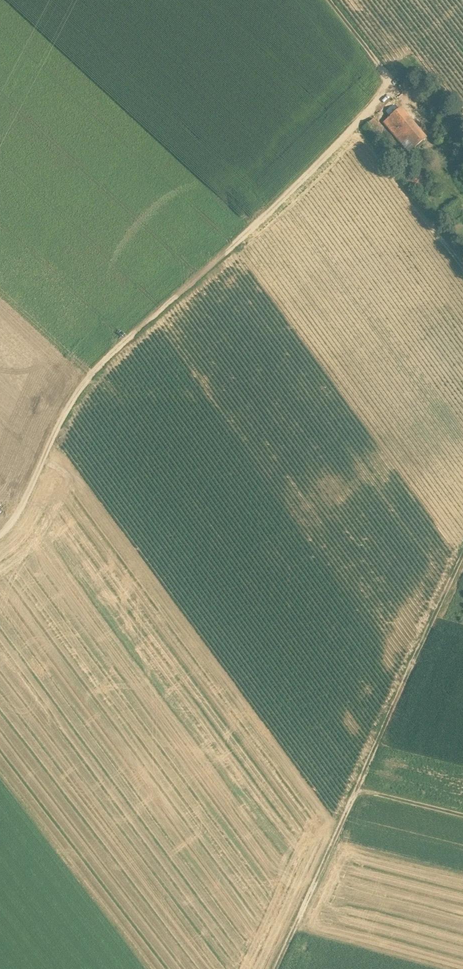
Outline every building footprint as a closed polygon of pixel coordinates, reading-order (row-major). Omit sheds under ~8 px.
[(414,148),(425,139),(401,109),(384,123),(401,144),(407,140),(414,148)] [(369,140),(375,135),(374,134),(367,125),(361,130),(369,140)]
